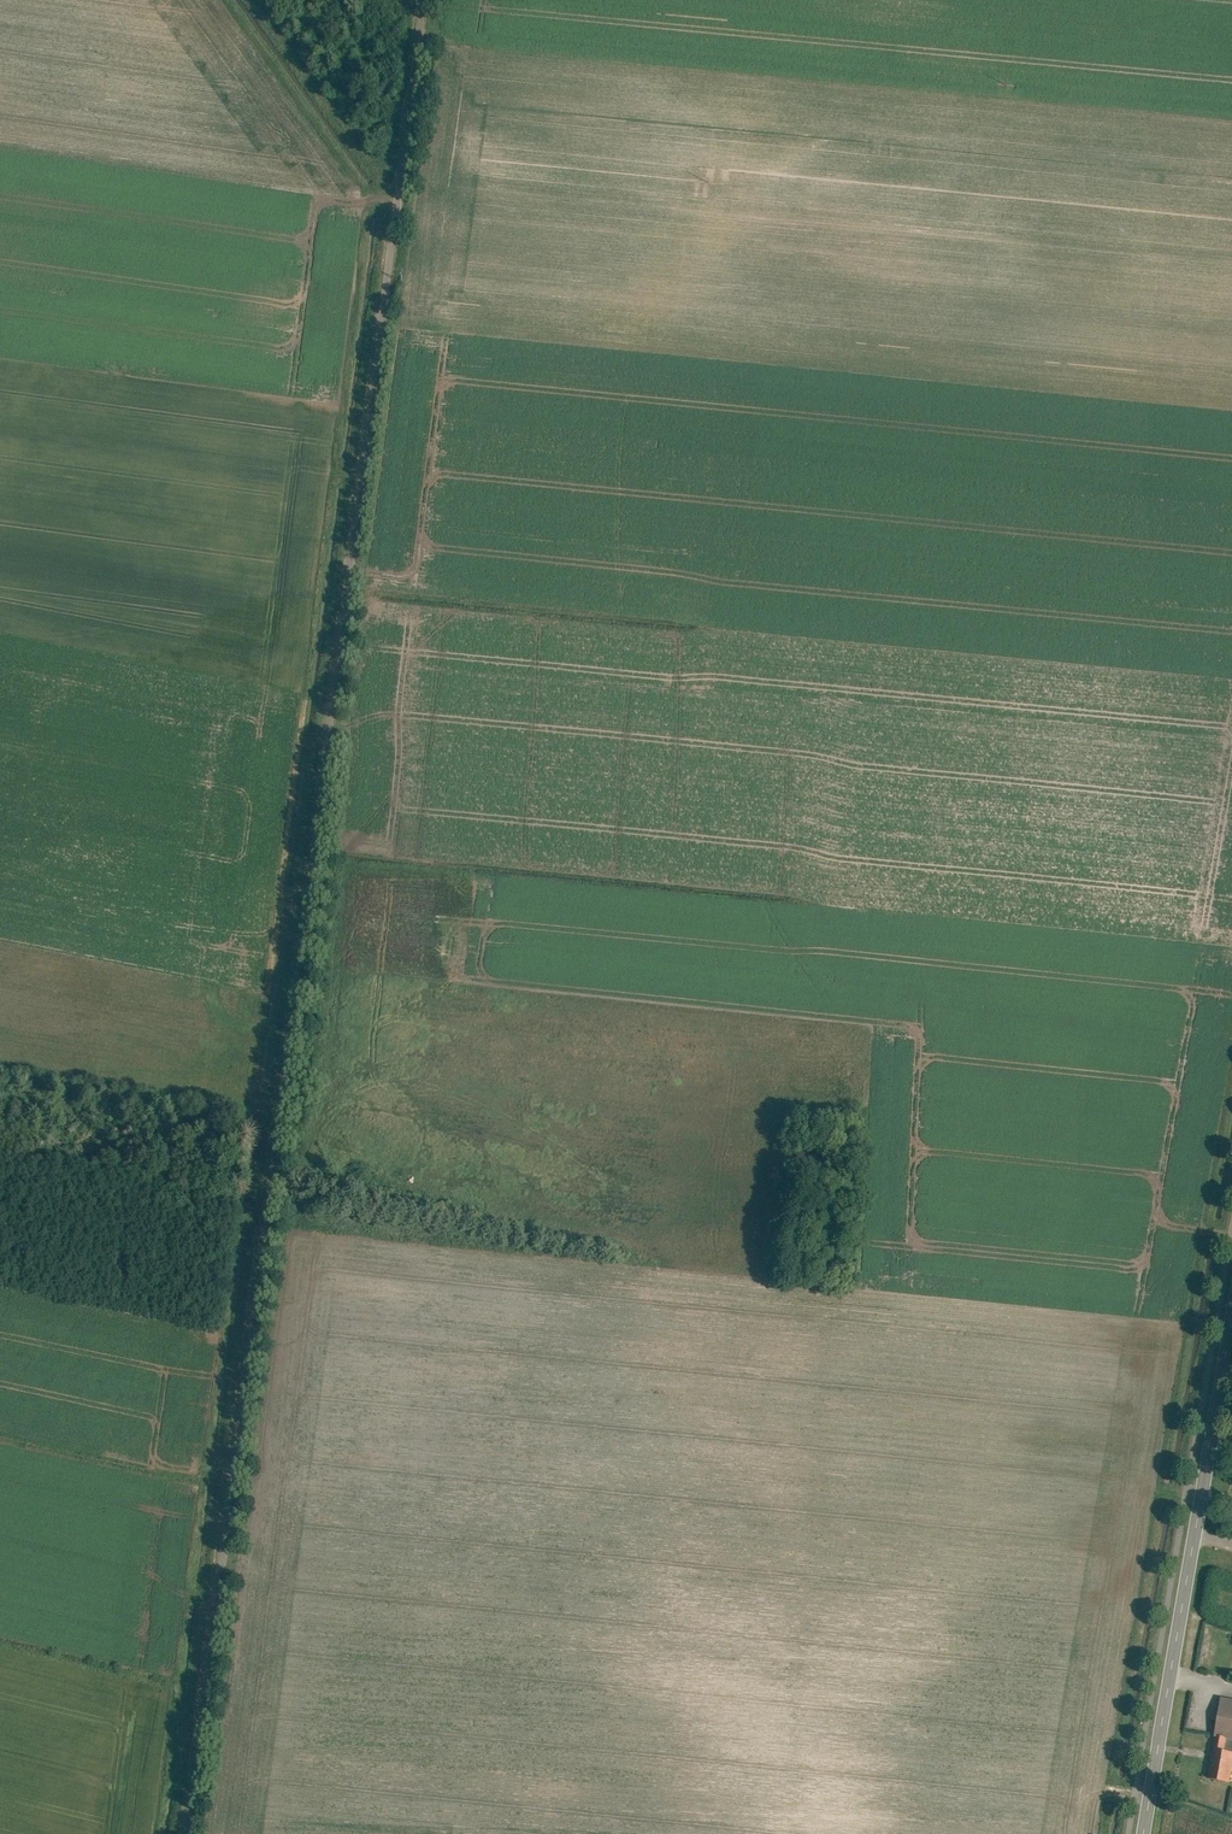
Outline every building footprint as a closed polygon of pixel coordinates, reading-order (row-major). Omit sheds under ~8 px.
[(1220,1699),(1213,1735),(1223,1737),(1231,1739),(1231,1701),(1220,1699)] [(1213,1735),(1205,1779),(1228,1783),(1231,1760),(1231,1753),(1220,1750),(1223,1737),(1213,1735)]
